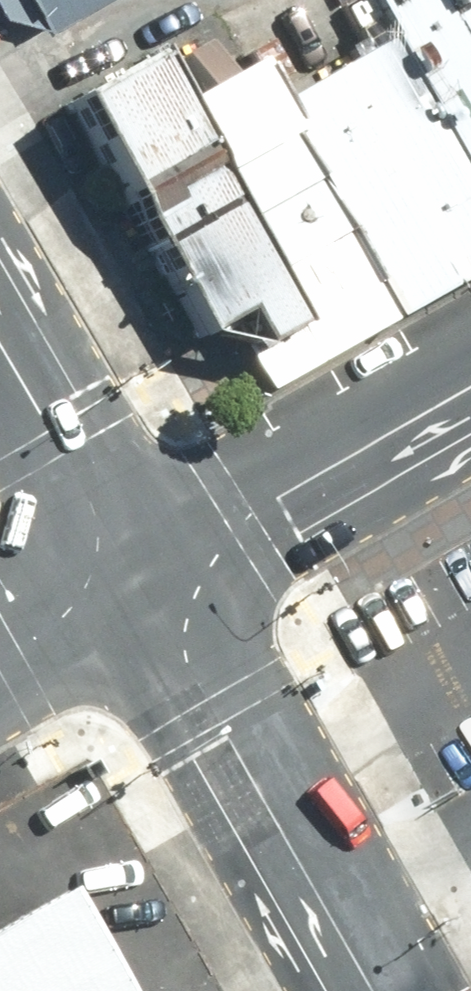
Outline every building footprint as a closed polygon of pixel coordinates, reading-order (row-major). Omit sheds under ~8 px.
[(15,35),(75,0),(0,0),(0,10),(15,35)] [(470,237),(470,0),(433,0),(249,106),(362,300),(470,237)] [(208,389),(362,300),(249,106),(202,26),(48,115),(208,389)] [(0,928),(0,990),(106,990),(54,898),(0,928)]
